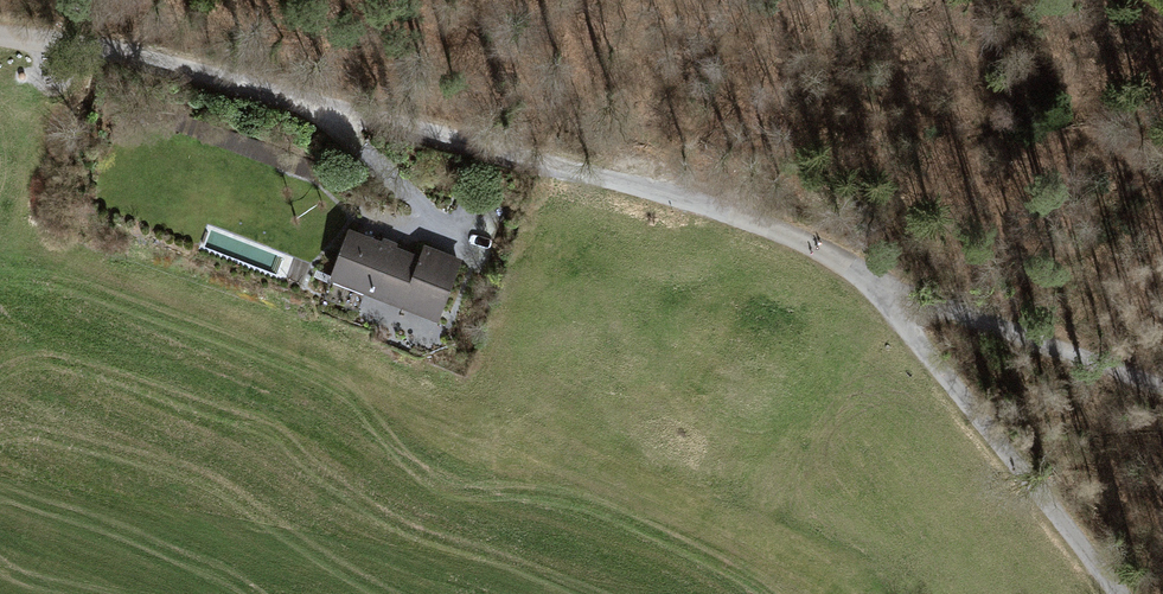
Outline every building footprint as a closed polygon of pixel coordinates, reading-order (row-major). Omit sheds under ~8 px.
[(348,208),(325,264),(439,312),(463,256),(348,208)]
